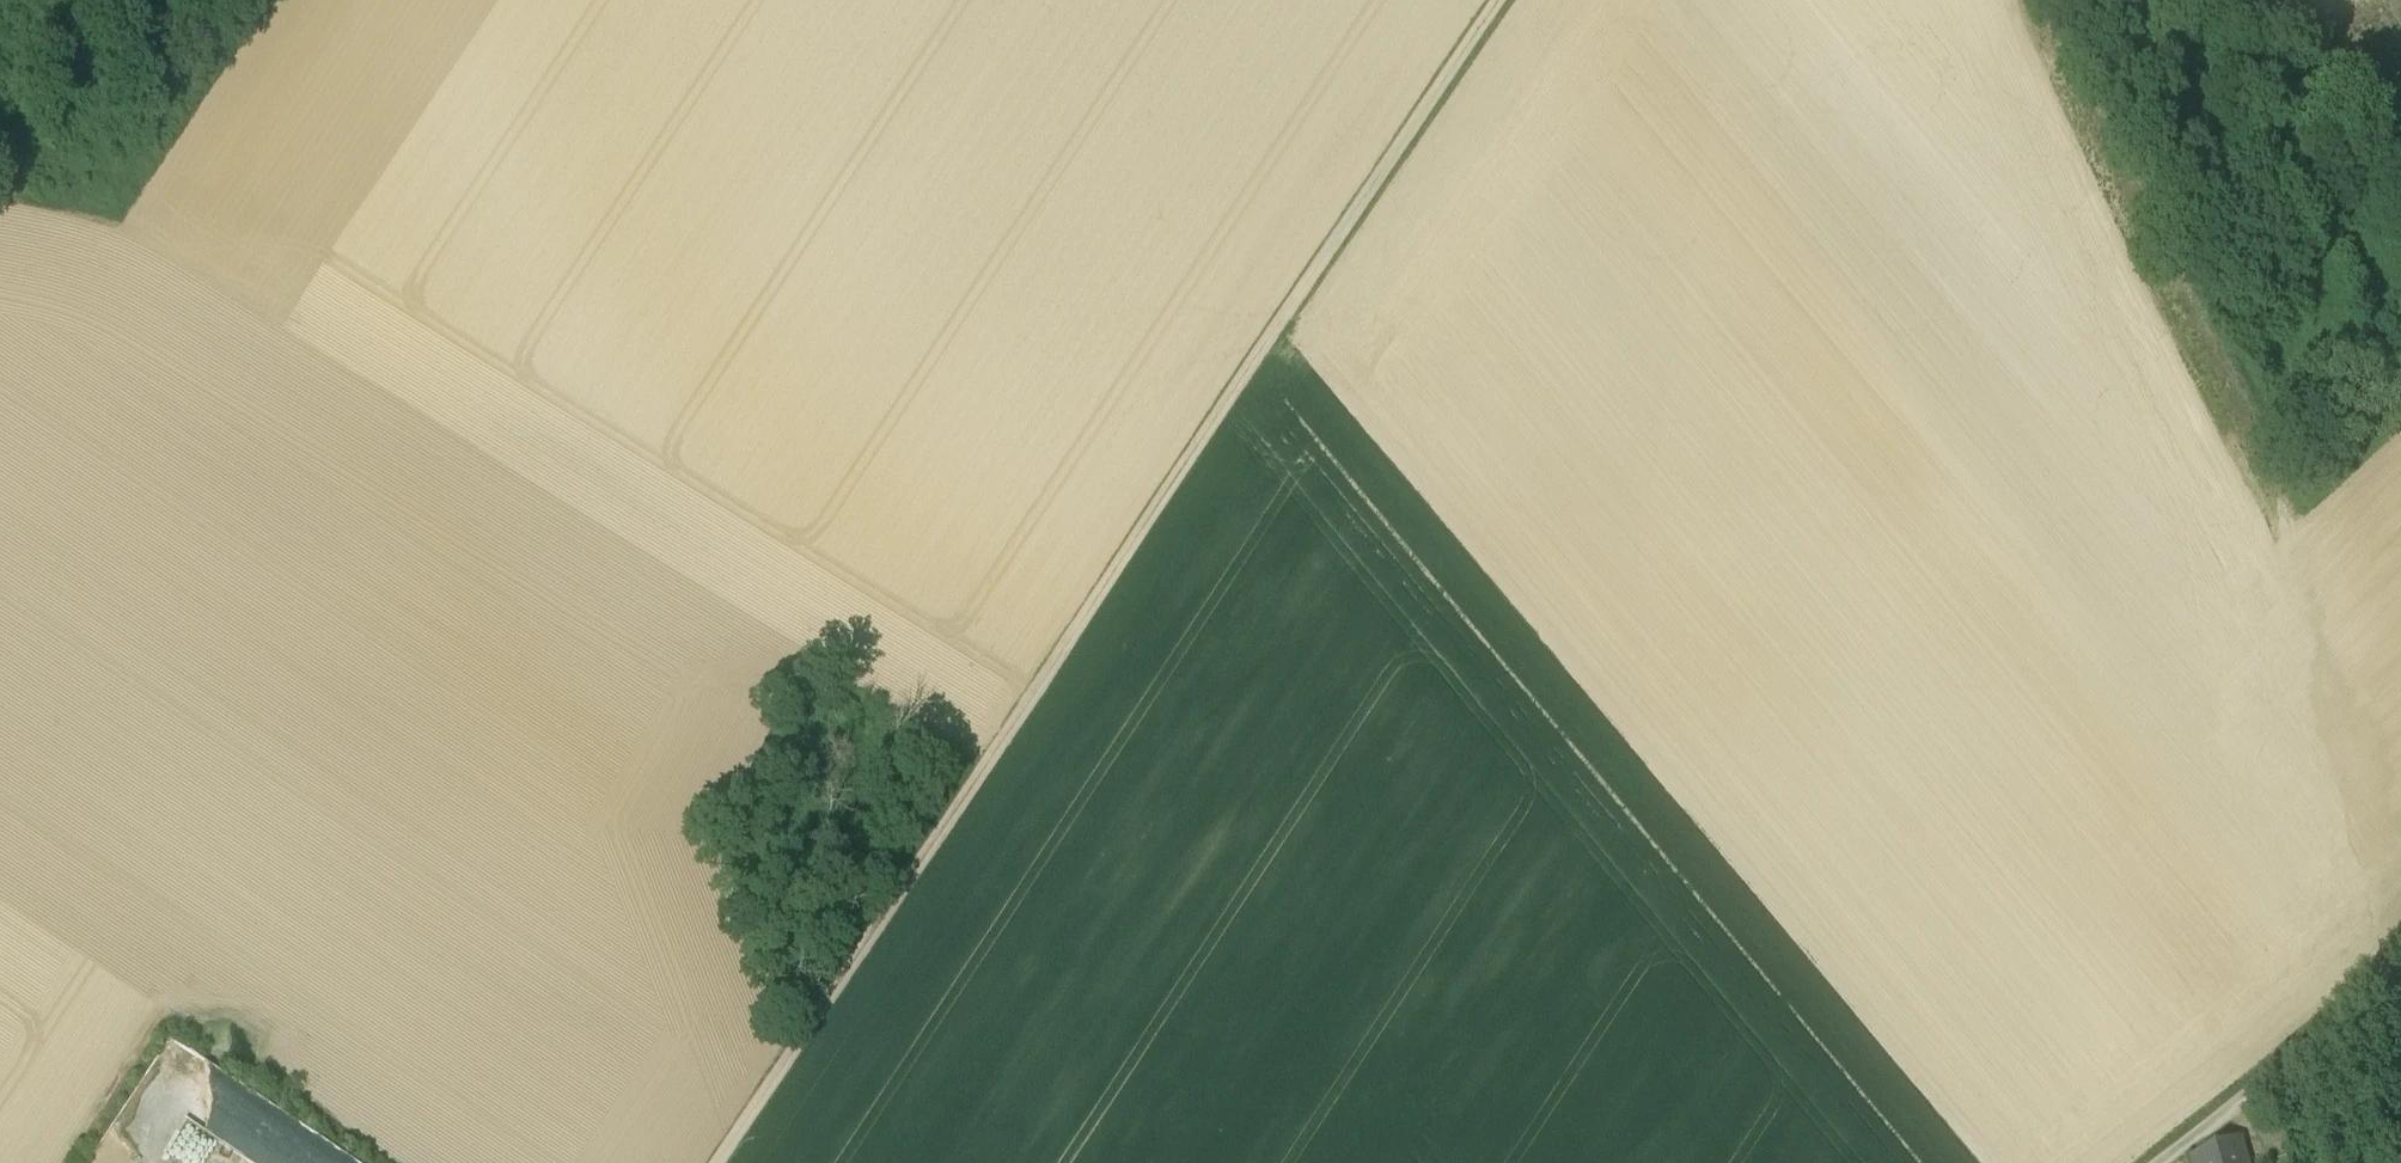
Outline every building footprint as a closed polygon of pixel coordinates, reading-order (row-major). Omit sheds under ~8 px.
[(250,1162),(325,1162),(326,1155),(285,1132),(286,1132),(247,1109),(247,1097),(243,1097),(210,1077),(210,1066),(180,1048),(161,1048),(103,1148),(129,1162),(159,1162),(182,1124),(250,1162)] [(2241,1139),(2193,1157),(2195,1162),(2248,1162),(2241,1139)]
